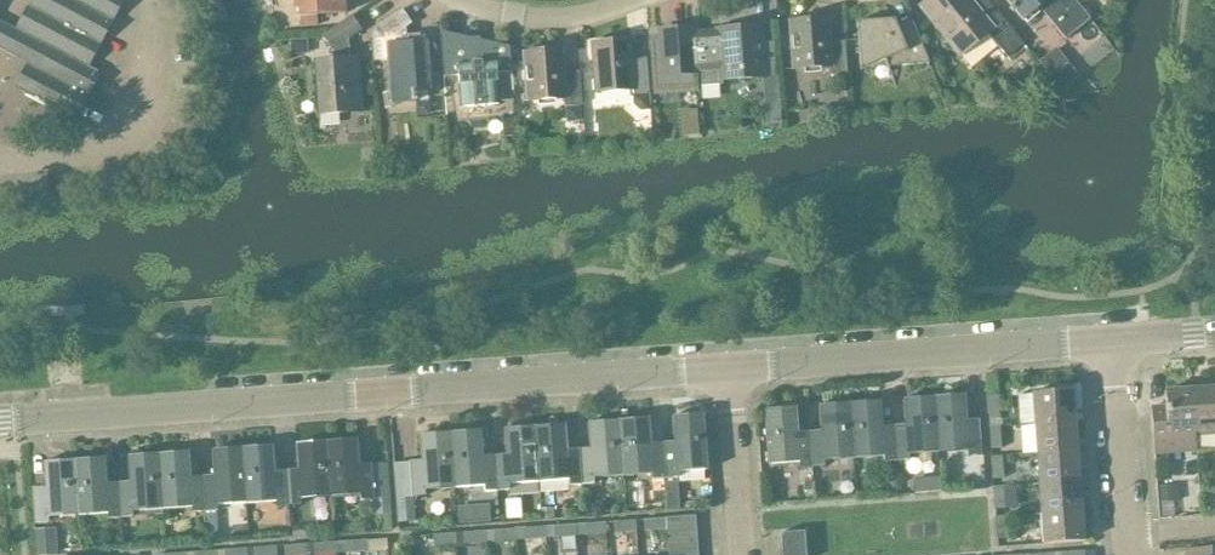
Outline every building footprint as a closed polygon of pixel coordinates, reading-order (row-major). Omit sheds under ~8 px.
[(26,35),(49,47),(50,46),(86,66),(87,65),(121,0),(44,0),(26,35)] [(345,0),(293,0),(293,7),(299,6),(301,26),(318,25),(317,15),(346,13),(345,0)] [(1023,44),(989,2),(978,11),(969,0),(929,0),(921,6),(961,55),(988,33),(1007,57),(1023,44)] [(1090,19),(1075,0),(1006,0),(1022,20),(1038,7),(1065,39),(1090,19)] [(416,93),(429,92),(426,41),(405,43),(399,33),(412,23),(403,9),(379,25),(376,28),(374,31),(373,37),(374,61),(389,60),(391,103),(417,101),(416,93)] [(320,114),(362,112),(359,77),(352,77),(349,39),(362,30),(352,16),(323,36),(333,50),(333,60),(316,61),(320,114)] [(831,75),(848,73),(845,41),(830,42),(828,19),(790,22),(793,69),(830,66),(831,75)] [(888,67),(930,63),(914,25),(900,31),(894,19),(857,22),(861,70),(885,61),(888,67)] [(694,28),(660,30),(663,75),(697,73),(698,86),(724,84),(723,80),(763,77),(777,76),(774,42),(763,43),(762,26),(718,30),(718,37),(695,39),(694,28)] [(459,75),(460,95),(460,96),(461,99),(462,100),(463,102),(464,104),(466,105),(468,106),(471,107),(474,107),(488,106),(489,105),(491,105),(493,104),(495,102),(496,101),(497,99),(498,96),(499,94),(499,92),(497,73),(512,71),(510,46),(441,31),(444,76),(459,75)] [(634,94),(650,93),(647,58),(632,59),(631,40),(592,43),(596,92),(633,89),(634,94)] [(50,46),(49,47),(25,93),(73,119),(98,71),(87,65),(86,66),(50,46)] [(1079,74),(1058,49),(1041,62),(1062,88),(1079,74)] [(565,106),(582,105),(580,72),(564,73),(562,50),(524,52),(528,101),(564,98),(565,106)] [(1040,90),(1052,81),(1042,69),(1030,78),(1040,90)] [(650,93),(634,94),(635,104),(641,109),(651,108),(650,93)] [(581,106),(569,107),(569,116),(573,119),(582,118),(581,106)] [(780,113),(766,114),(766,123),(781,122),(780,113)] [(1192,389),(1195,435),(1214,434),(1214,387),(1192,389)] [(1154,438),(1195,435),(1192,389),(1165,391),(1166,406),(1152,407),(1154,438)] [(1032,393),(1034,423),(1074,421),(1072,390),(1032,393)] [(998,396),(986,396),(987,419),(999,418),(998,396)] [(934,399),(938,449),(967,447),(968,457),(981,456),(978,422),(968,422),(966,397),(934,399)] [(908,451),(938,449),(934,399),(903,401),(905,426),(894,427),(897,463),(909,462),(908,451)] [(850,404),(854,455),(883,453),(883,463),(897,463),(894,427),(883,428),(881,402),(850,404)] [(823,457),(854,455),(850,404),(820,407),(821,433),(810,434),(812,468),(824,467),(823,457)] [(799,469),(812,468),(810,434),(798,435),(796,408),(765,410),(768,461),(798,459),(799,469)] [(663,444),(666,480),(678,479),(677,469),(707,466),(703,415),(673,418),(675,443),(663,444)] [(654,481),(666,480),(663,444),(653,445),(651,419),(619,421),(623,472),(653,470),(654,481)] [(593,474),(623,472),(619,421),(590,424),(592,450),(580,450),(582,486),(594,485),(593,474)] [(1076,451),(1074,421),(1034,423),(1036,454),(1076,451)] [(569,487),(582,486),(580,450),(569,451),(568,425),(536,427),(540,478),(568,476),(569,487)] [(1000,426),(988,427),(990,450),(1001,449),(1000,426)] [(510,480),(540,478),(536,427),(506,430),(508,456),(495,457),(498,493),(511,492),(510,480)] [(451,435),(455,485),(484,483),(485,494),(498,493),(495,457),(483,457),(481,433),(451,435)] [(425,488),(455,485),(451,435),(420,437),(422,461),(394,464),(399,523),(414,521),(412,499),(426,498),(425,488)] [(328,442),(331,492),(360,490),(361,501),(374,500),(375,515),(379,515),(391,514),(387,464),(360,466),(358,440),(328,442)] [(302,494),(331,492),(328,442),(297,444),(299,471),(288,471),(291,506),(302,505),(302,494)] [(279,507),(291,506),(288,471),(277,472),(275,446),(243,448),(247,499),(278,497),(279,507)] [(204,477),(206,512),(217,512),(219,511),(218,501),(247,499),(243,448),(213,451),(215,476),(204,477)] [(1078,481),(1076,451),(1036,454),(1038,484),(1078,481)] [(193,513),(206,512),(204,477),(192,478),(190,452),(159,455),(163,505),(192,502),(193,513)] [(133,507),(163,505),(159,455),(129,457),(130,483),(120,484),(122,518),(134,517),(133,507)] [(1002,456),(990,457),(992,479),(1004,478),(1002,456)] [(109,519),(122,518),(120,484),(107,485),(105,459),(75,461),(79,511),(108,508),(109,519)] [(48,513),(79,511),(75,461),(44,463),(46,489),(32,490),(35,525),(49,524),(48,513)] [(939,477),(930,477),(931,491),(940,490),(939,477)] [(1081,511),(1078,481),(1038,484),(1041,514),(1081,511)] [(1172,483),(1158,484),(1158,488),(1160,502),(1174,501),(1172,483)] [(1004,486),(993,487),(994,509),(1006,508),(1004,486)] [(667,495),(668,511),(681,510),(680,494),(667,495)] [(477,506),(459,507),(460,523),(478,522),(477,506)] [(545,518),(553,518),(553,509),(544,510),(545,518)] [(1081,511),(1041,514),(1043,545),(1083,542),(1081,511)] [(217,512),(206,512),(209,544),(219,543),(217,512)] [(391,514),(379,515),(380,531),(392,530),(391,514)] [(667,533),(696,531),(695,516),(666,518),(667,529),(667,533)] [(1007,516),(995,517),(996,540),(1009,539),(1007,516)] [(645,531),(667,529),(666,518),(643,520),(645,531)] [(635,521),(614,522),(614,533),(636,532),(635,521)] [(606,522),(584,524),(584,535),(607,533),(606,522)] [(575,525),(554,526),(555,537),(576,536),(575,525)] [(292,527),(293,538),(308,537),(307,526),(292,527)] [(545,527),(524,528),(525,540),(546,538),(545,527)] [(55,528),(34,530),(36,554),(57,554),(55,528)] [(515,529),(494,531),(495,542),(516,540),(515,529)] [(486,531),(464,533),(464,543),(487,541),(486,531)] [(668,548),(697,545),(696,531),(667,533),(668,548)] [(804,532),(780,533),(781,554),(806,554),(804,532)] [(456,533),(433,535),(434,546),(457,544),(456,533)] [(345,553),(367,551),(367,540),(344,541),(345,553)] [(315,554),(337,553),(336,542),(314,544),(315,554)] [(306,544),(284,545),(285,554),(307,554),(306,544)] [(697,545),(668,548),(668,554),(698,554),(697,545)] [(276,546),(254,548),(255,554),(277,554),(276,546)]
